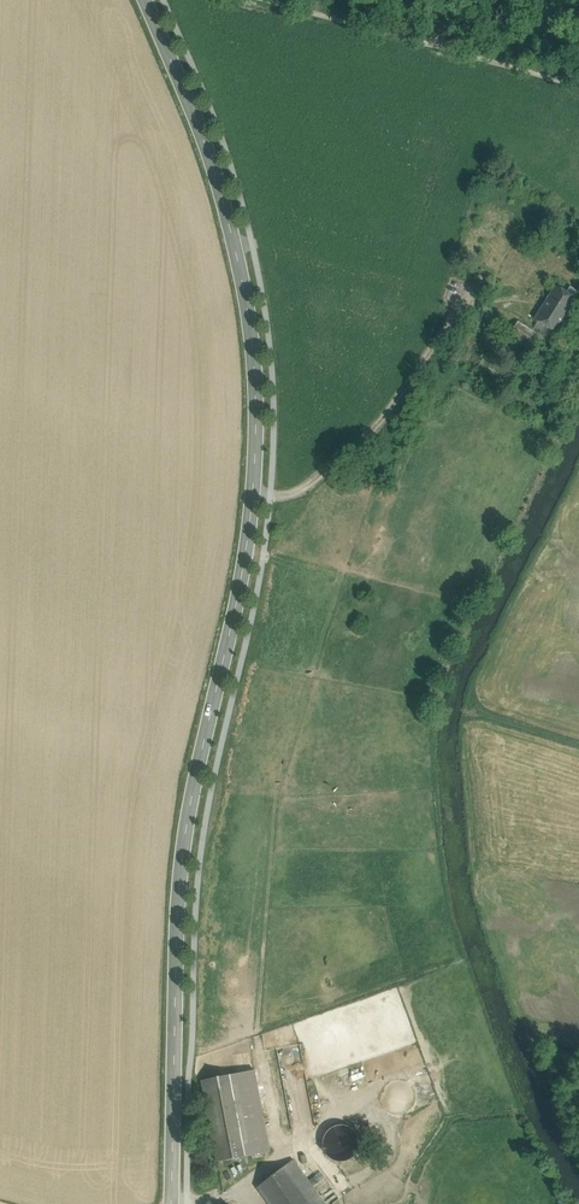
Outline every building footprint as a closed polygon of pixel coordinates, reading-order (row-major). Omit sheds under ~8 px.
[(556,286),(535,320),(538,322),(555,333),(556,334),(577,300),(576,300),(567,294),(556,286)] [(567,294),(576,300),(578,296),(578,293),(571,288),(567,294)] [(530,330),(518,322),(510,334),(511,335),(519,340),(522,342),(530,330)] [(555,333),(538,322),(534,329),(551,340),(555,333)] [(530,330),(522,342),(527,345),(535,333),(530,330)] [(519,340),(511,335),(504,347),(512,352),(519,340)] [(434,400),(423,397),(419,413),(430,416),(434,400)] [(359,1063),(347,1066),(350,1077),(362,1074),(359,1063)] [(255,1071),(235,1074),(250,1156),(270,1152),(255,1071)] [(235,1074),(202,1081),(217,1162),(250,1156),(235,1074)] [(358,1151),(360,1144),(358,1137),(354,1131),(348,1127),(341,1125),(334,1127),(328,1131),(324,1137),(323,1144),(324,1151),(328,1157),(334,1161),(341,1162),(348,1161),(354,1157),(358,1151)] [(293,1160),(285,1167),(312,1203),(325,1203),(293,1160)] [(285,1167),(258,1187),(270,1203),(312,1203),(285,1167)]
